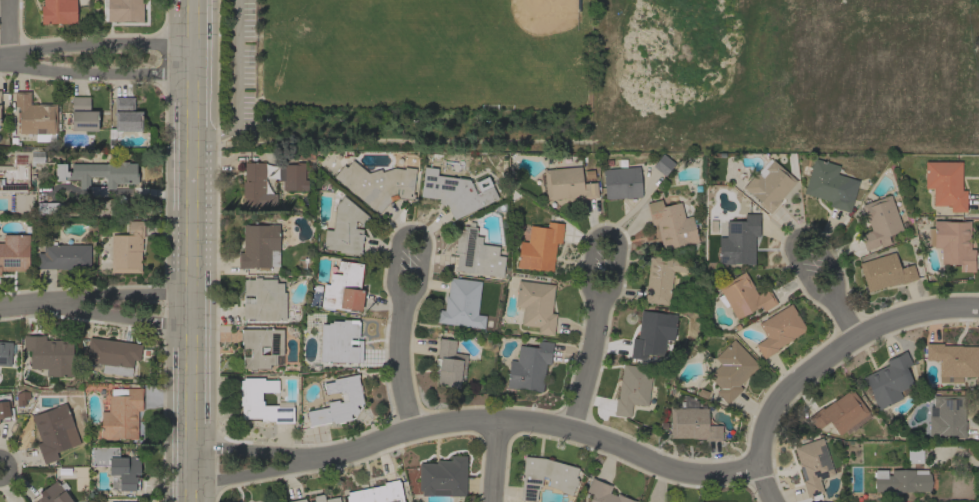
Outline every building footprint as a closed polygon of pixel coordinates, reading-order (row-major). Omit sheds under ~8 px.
[(43,5),(43,0),(75,0),(76,23),(61,23),(61,22),(48,23),(41,23),(41,5),(43,5)] [(107,21),(107,0),(143,0),(142,21),(135,21),(135,20),(122,20),(122,21),(107,21)] [(56,141),(35,141),(35,133),(34,133),(34,135),(31,135),(31,133),(30,133),(30,135),(27,135),(27,133),(19,133),(19,132),(17,132),(17,126),(18,126),(18,116),(17,116),(17,112),(19,112),(19,107),(15,107),(15,98),(14,98),(14,91),(30,92),(30,104),(38,104),(38,103),(57,104),(56,141)] [(71,130),(71,125),(65,125),(65,115),(71,115),(71,96),(89,97),(89,111),(97,111),(97,131),(71,130)] [(113,137),(113,147),(108,147),(108,128),(114,128),(114,126),(112,126),(112,121),(114,121),(114,115),(114,111),(114,101),(114,97),(134,97),(134,111),(142,111),(142,115),(141,115),(141,131),(120,131),(113,137)] [(294,159),(294,151),(314,151),(314,159),(294,159)] [(31,152),(45,152),(45,163),(31,163),(31,152)] [(674,163),(664,176),(652,166),(662,153),(674,163)] [(849,212),(829,206),(830,201),(803,193),(813,158),(839,165),(836,174),(858,180),(849,212)] [(404,169),(404,167),(415,168),(412,194),(414,194),(413,200),(397,198),(391,200),(379,214),(333,176),(343,165),(346,167),(352,160),(367,173),(380,169),(381,172),(394,168),(404,169)] [(779,200),(780,201),(769,213),(758,203),(759,201),(752,195),(751,195),(742,187),(755,172),(757,174),(763,167),(764,168),(772,160),(796,181),(779,200)] [(107,164),(107,163),(120,163),(120,161),(128,161),(128,163),(135,163),(135,171),(137,171),(137,183),(115,183),(115,188),(107,188),(107,196),(89,196),(89,188),(79,188),(79,179),(64,179),(64,181),(54,181),(55,163),(66,163),(66,171),(69,171),(70,171),(70,172),(71,172),(71,163),(107,164)] [(961,190),(966,190),(966,211),(950,211),(950,205),(933,205),(933,188),(924,188),(924,161),(961,162),(961,190)] [(244,162),(265,162),(265,194),(276,194),(276,205),(244,205),(244,198),(242,198),(242,181),(244,181),(244,162)] [(304,179),(307,179),(307,190),(282,190),(283,181),(277,180),(277,164),(296,164),(296,162),(305,162),(304,179)] [(476,194),(492,186),(498,198),(453,220),(445,203),(444,206),(437,201),(439,199),(420,196),(424,166),(437,168),(436,175),(469,179),(476,194)] [(590,172),(591,182),(596,182),(597,197),(581,199),(580,197),(567,198),(546,199),(543,170),(580,166),(581,173),(590,172)] [(639,166),(641,197),(625,198),(625,197),(605,199),(602,170),(639,166)] [(343,195),(368,216),(361,224),(357,221),(355,221),(354,228),(362,229),(362,234),(360,253),(358,252),(357,254),(338,252),(338,250),(321,248),(322,243),(323,243),(324,229),(332,230),(335,205),(343,195)] [(902,229),(887,235),(890,243),(880,246),(879,242),(878,243),(879,245),(865,250),(859,234),(871,230),(868,222),(867,222),(861,205),(890,195),(902,229)] [(684,218),(691,216),(698,242),(683,246),(683,245),(673,248),(673,249),(663,251),(656,224),(651,225),(646,203),(661,199),(663,206),(680,202),(684,218)] [(58,202),(58,203),(63,203),(63,212),(58,212),(58,214),(37,214),(37,202),(58,202)] [(726,221),(744,221),(744,213),(759,214),(759,236),(754,236),(754,264),(746,264),(746,263),(734,263),(734,264),(718,264),(718,237),(726,237),(726,221)] [(111,235),(128,235),(128,220),(143,221),(143,238),(141,238),(141,251),(140,251),(140,272),(111,272),(111,235)] [(970,220),(970,249),(975,249),(974,271),(959,271),(959,264),(940,264),(941,248),(933,248),(933,246),(927,246),(927,228),(933,228),(933,220),(970,220)] [(529,225),(546,228),(547,221),(563,224),(560,243),(556,243),(552,271),(538,269),(538,270),(516,267),(520,241),(527,242),(529,225)] [(277,266),(270,266),(270,267),(268,267),(267,270),(258,270),(258,267),(252,267),(252,268),(242,268),(238,268),(238,252),(243,252),(243,224),(252,224),(252,225),(264,225),(264,224),(279,224),(278,250),(277,250),(277,266)] [(462,272),(462,270),(455,269),(457,254),(453,254),(453,251),(454,251),(457,229),(463,230),(463,226),(477,227),(475,236),(482,237),(481,244),(499,246),(497,255),(505,256),(502,277),(462,272)] [(28,270),(0,270),(0,243),(3,243),(3,235),(29,235),(29,247),(28,247),(28,270)] [(57,238),(70,238),(70,245),(90,245),(90,269),(37,268),(37,253),(43,253),(43,244),(57,245),(57,238)] [(894,252),(899,268),(913,264),(917,279),(901,284),(900,282),(888,286),(888,285),(867,291),(858,263),(894,252)] [(686,273),(673,271),(668,305),(644,302),(650,255),(692,260),(690,273),(686,272),(686,273)] [(322,296),(323,284),(328,284),(330,273),(340,274),(341,270),(337,270),(338,260),(363,263),(360,291),(363,292),(360,311),(348,309),(348,310),(320,306),(321,305),(309,303),(311,295),(322,296)] [(753,287),(757,295),(768,288),(776,303),(763,311),(760,306),(737,320),(728,305),(725,307),(716,297),(721,294),(717,287),(744,271),(753,287)] [(436,322),(437,309),(443,310),(445,295),(447,296),(449,277),(455,278),(456,275),(461,275),(460,279),(481,281),(476,314),(485,316),(483,328),(436,322)] [(285,320),(254,320),(254,318),(242,318),(242,303),(254,303),(254,295),(242,295),(242,293),(244,293),(244,279),(253,279),(253,277),(260,277),(260,279),(276,279),(276,283),(283,283),(283,292),(285,292),(285,320)] [(554,285),(551,313),(555,313),(553,335),(537,333),(538,327),(520,324),(523,307),(514,306),(518,280),(554,285)] [(790,303),(806,329),(792,338),(777,348),(778,349),(763,359),(754,344),(766,337),(757,324),(790,303)] [(632,338),(637,338),(641,310),(676,315),(673,340),(665,339),(663,356),(641,353),(640,359),(630,358),(632,338)] [(321,324),(328,324),(328,322),(332,322),(332,321),(342,321),(343,319),(348,320),(348,321),(358,321),(358,337),(357,337),(350,337),(350,340),(356,340),(356,344),(350,343),(350,346),(358,346),(357,362),(319,361),(321,324)] [(283,329),(283,355),(276,355),(276,364),(269,364),(269,369),(255,368),(255,370),(249,370),(249,368),(242,368),(242,356),(250,356),(250,349),(242,349),(242,344),(240,344),(240,331),(241,331),(241,329),(283,329)] [(45,335),(45,340),(72,340),(72,369),(73,369),(73,376),(46,376),(46,368),(30,368),(30,350),(23,350),(23,335),(45,335)] [(141,344),(139,360),(133,359),(131,376),(102,372),(103,364),(85,361),(89,337),(141,344)] [(464,379),(459,379),(458,387),(437,384),(438,369),(434,368),(435,357),(436,358),(439,338),(455,340),(454,353),(467,354),(464,379)] [(715,392),(719,388),(707,376),(720,364),(714,358),(733,339),(759,365),(738,385),(742,389),(726,404),(715,392)] [(509,360),(516,361),(518,345),(536,347),(537,340),(553,342),(550,364),(545,364),(542,391),(532,390),(532,389),(521,387),(521,389),(505,387),(509,360)] [(10,366),(0,365),(0,341),(11,342),(10,366)] [(976,376),(961,376),(961,383),(951,382),(951,376),(947,376),(947,382),(938,382),(938,360),(925,360),(925,343),(942,343),(942,345),(960,345),(960,346),(976,346),(976,376)] [(905,350),(919,381),(898,391),(902,398),(877,410),(862,377),(887,365),(885,360),(905,350)] [(615,398),(617,398),(619,380),(620,380),(622,364),(652,368),(647,406),(631,404),(629,417),(613,415),(615,398)] [(358,374),(358,377),(357,377),(362,403),(355,404),(356,407),(359,409),(355,415),(352,413),(349,414),(350,420),(333,423),(332,421),(329,421),(330,423),(309,427),(306,411),(328,407),(327,402),(338,399),(338,402),(347,401),(345,392),(340,393),(340,391),(325,394),(323,383),(333,381),(333,379),(358,374)] [(277,401),(291,401),(291,404),(292,404),(292,407),(293,407),(293,423),(274,423),(274,420),(260,420),(260,418),(245,418),(245,419),(241,419),(241,405),(239,405),(239,380),(243,380),(243,377),(263,377),(263,380),(277,380),(277,392),(261,392),(261,400),(263,400),(263,405),(276,405),(277,401)] [(110,388),(142,388),(142,410),(137,410),(137,439),(128,439),(128,437),(116,437),(116,439),(100,439),(101,411),(108,411),(108,395),(110,395),(110,388)] [(870,415),(856,426),(857,427),(851,432),(850,430),(845,434),(843,431),(838,435),(828,421),(817,429),(808,417),(821,407),(823,408),(833,401),(850,388),(868,412),(868,413),(870,415)] [(15,394),(22,390),(29,392),(30,399),(24,399),(25,405),(16,406),(15,394)] [(9,420),(0,422),(0,393),(8,392),(9,401),(10,400),(11,406),(8,407),(9,407),(9,408),(10,408),(12,418),(8,418),(9,420)] [(683,395),(685,395),(696,400),(696,408),(707,408),(707,425),(721,425),(721,440),(704,440),(704,439),(691,438),(669,438),(669,408),(683,408),(683,395)] [(933,395),(961,395),(961,398),(964,398),(964,421),(965,421),(965,437),(950,437),(950,440),(937,440),(937,436),(928,436),(928,407),(933,407),(933,395)] [(80,414),(83,423),(77,425),(78,429),(75,430),(80,443),(55,452),(58,459),(43,464),(36,444),(41,442),(31,415),(65,403),(70,417),(80,414)] [(822,437),(833,474),(819,479),(823,492),(816,494),(817,495),(816,496),(816,497),(811,499),(810,496),(807,497),(801,481),(803,480),(797,463),(798,462),(793,447),(822,437)] [(907,445),(922,445),(922,463),(907,463),(907,445)] [(114,490),(114,491),(113,492),(111,493),(110,492),(109,490),(109,489),(109,475),(108,475),(108,466),(92,466),(92,457),(90,457),(90,454),(91,454),(91,447),(118,447),(118,457),(126,457),(139,457),(139,473),(133,473),(133,476),(136,476),(136,477),(138,477),(138,489),(134,489),(134,490),(119,490),(114,490)] [(419,463),(436,463),(436,460),(450,460),(451,455),(466,456),(465,496),(432,495),(432,496),(421,495),(421,490),(418,490),(419,463)] [(578,468),(575,478),(577,478),(576,480),(578,480),(576,486),(574,486),(571,494),(570,494),(568,494),(560,491),(560,490),(547,486),(550,478),(542,476),(541,487),(539,487),(539,490),(537,490),(536,501),(520,500),(523,456),(545,458),(578,468)] [(929,470),(929,491),(903,491),(903,493),(892,493),(892,491),(874,491),(874,470),(887,469),(887,475),(890,475),(890,470),(929,470)] [(636,500),(635,501),(588,501),(592,494),(585,491),(591,477),(611,485),(608,492),(616,495),(617,493),(636,500)] [(399,481),(403,501),(346,501),(345,496),(347,496),(346,492),(383,485),(383,482),(398,479),(398,481),(399,481)] [(55,480),(72,501),(32,501),(31,500),(39,494),(38,493),(44,488),(44,489),(55,480)] [(338,496),(339,501),(309,501),(313,501),(312,496),(323,494),(324,499),(338,496)]
